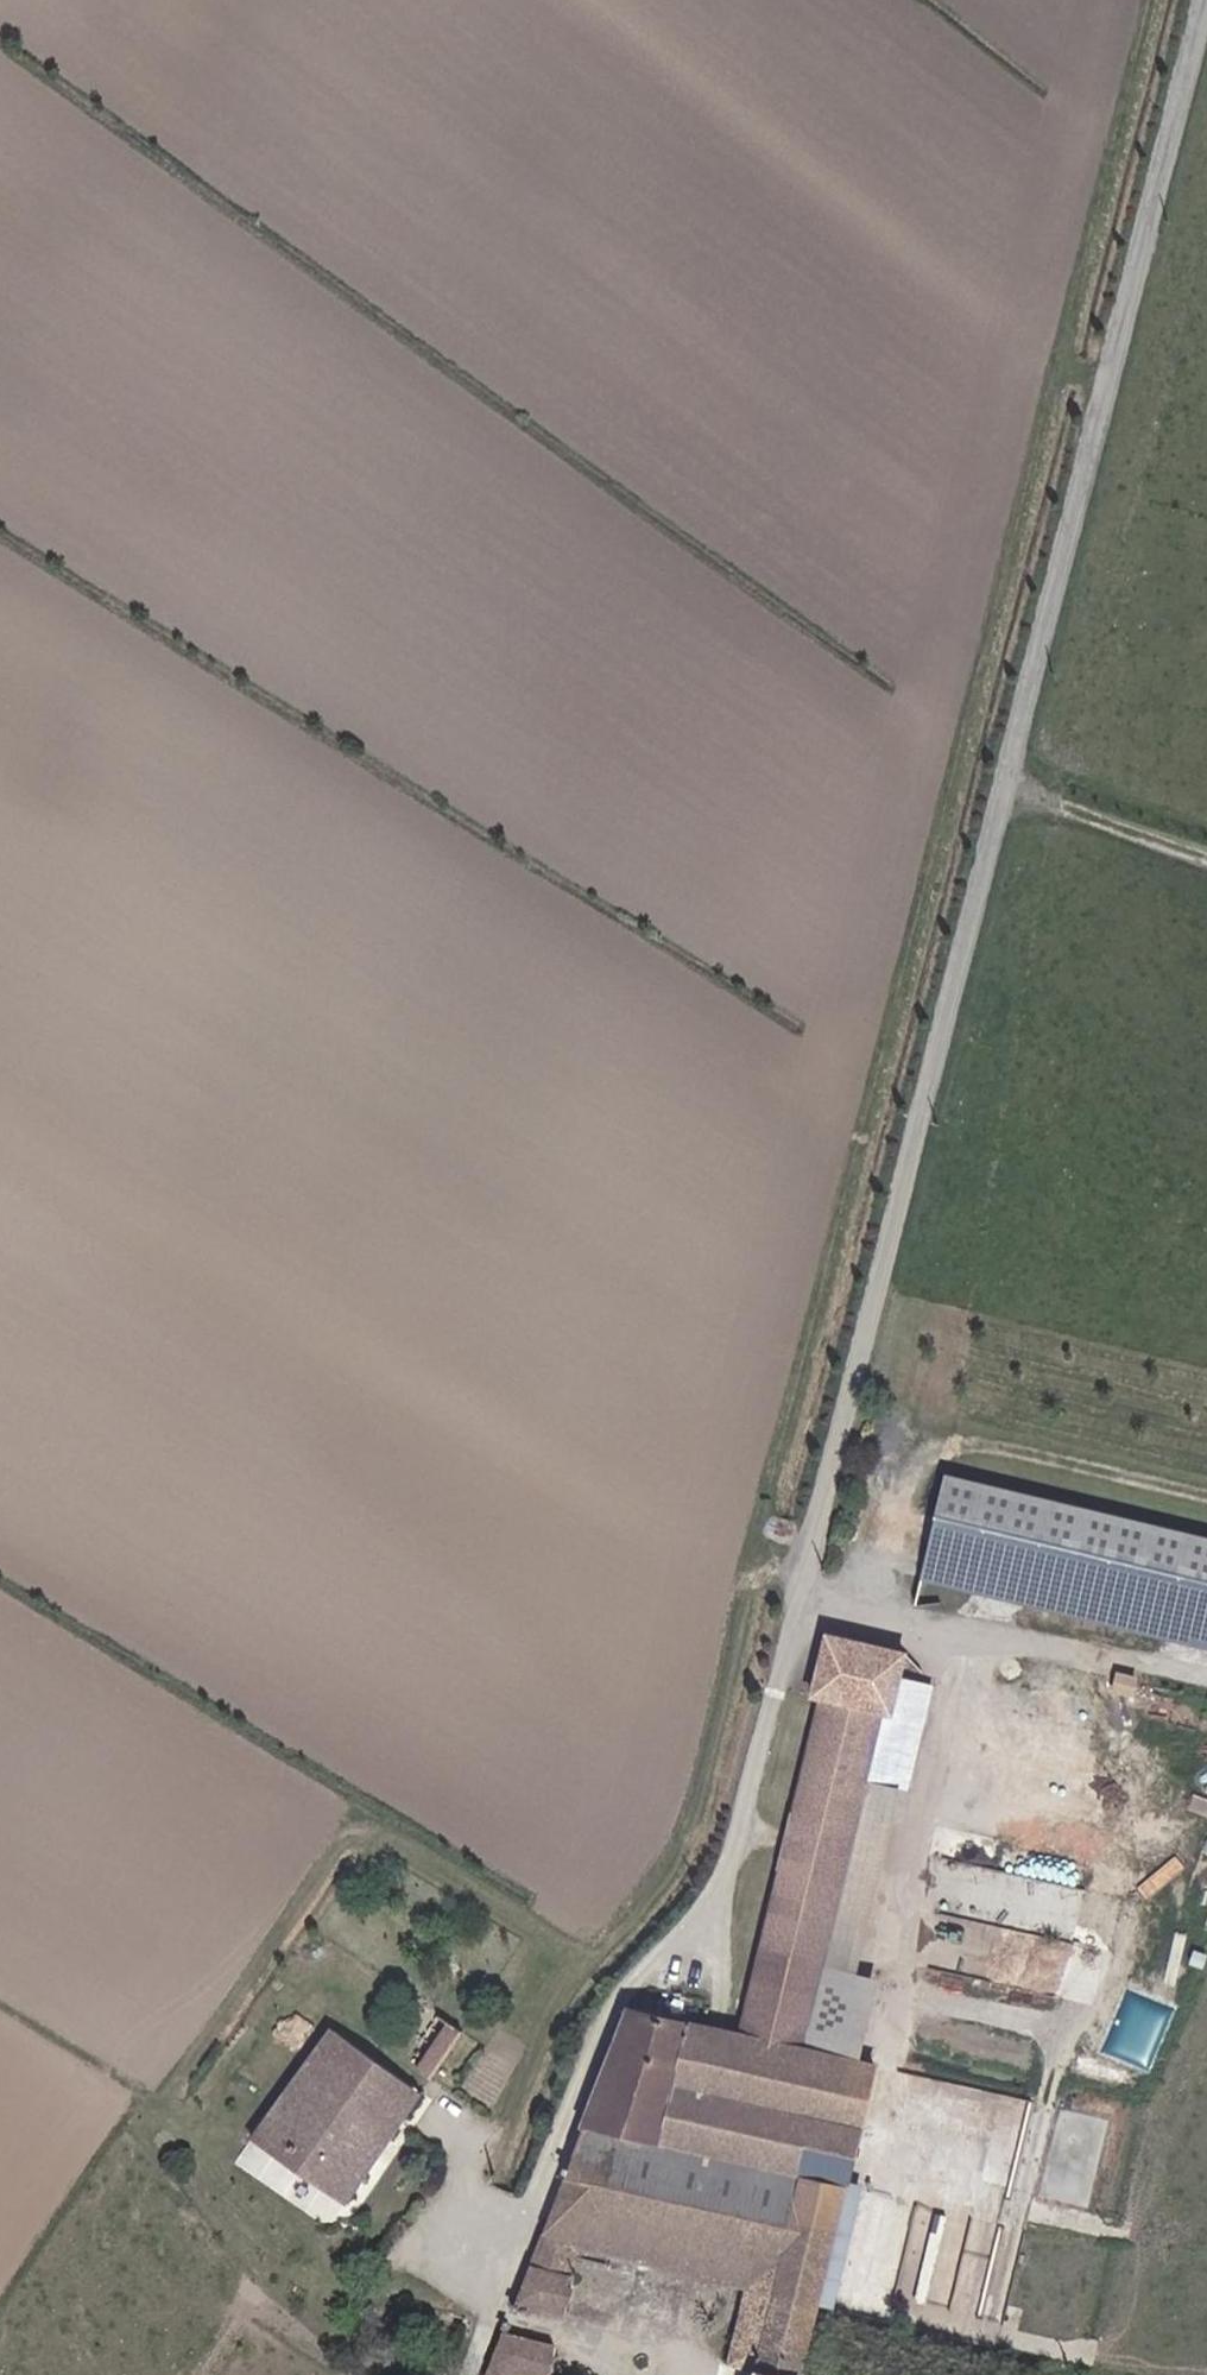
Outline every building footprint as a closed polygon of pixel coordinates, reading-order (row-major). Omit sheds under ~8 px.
[(923,1603),(1206,1671),(1206,1562),(947,1500),(923,1603)] [(882,2097),(811,2081),(819,2051),(885,1754),(896,1749),(909,1680),(829,1663),(816,1730),(822,1733),(742,2062),(644,2041),(536,2331),(589,2346),(600,2307),(591,2304),(597,2280),(759,2325),(785,2333),(777,2362),(762,2359),(759,2374),(822,2374),(882,2097)] [(448,2091),(484,2043),(458,2024),(423,2072),(448,2091)] [(361,2216),(438,2106),(347,2043),(271,2153),(361,2216)] [(785,2333),(759,2325),(750,2356),(762,2359),(777,2362),(785,2333)]
